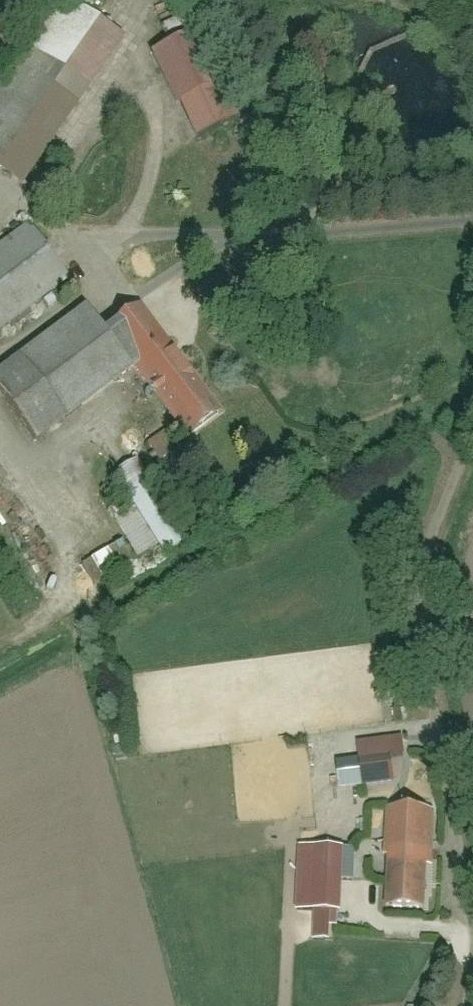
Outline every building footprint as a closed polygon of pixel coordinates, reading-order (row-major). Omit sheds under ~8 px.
[(0,88),(0,177),(15,187),(119,37),(66,0),(61,0),(0,88)] [(193,33),(150,53),(189,139),(232,119),(193,33)] [(0,250),(0,331),(64,283),(25,231),(0,250)] [(170,425),(208,395),(132,299),(95,328),(81,310),(0,374),(0,402),(33,444),(127,370),(170,425)] [(109,476),(131,510),(110,523),(122,541),(89,562),(100,580),(138,556),(153,546),(160,558),(183,544),(132,462),(109,476)] [(356,745),(358,762),(353,763),(353,765),(337,767),(340,790),(356,788),(394,783),(391,761),(401,760),(399,739),(356,745)] [(384,811),(379,912),(431,915),(436,813),(384,811)] [(335,916),(337,884),(351,886),(354,856),(339,855),(340,854),(299,851),(294,914),(335,916)]
